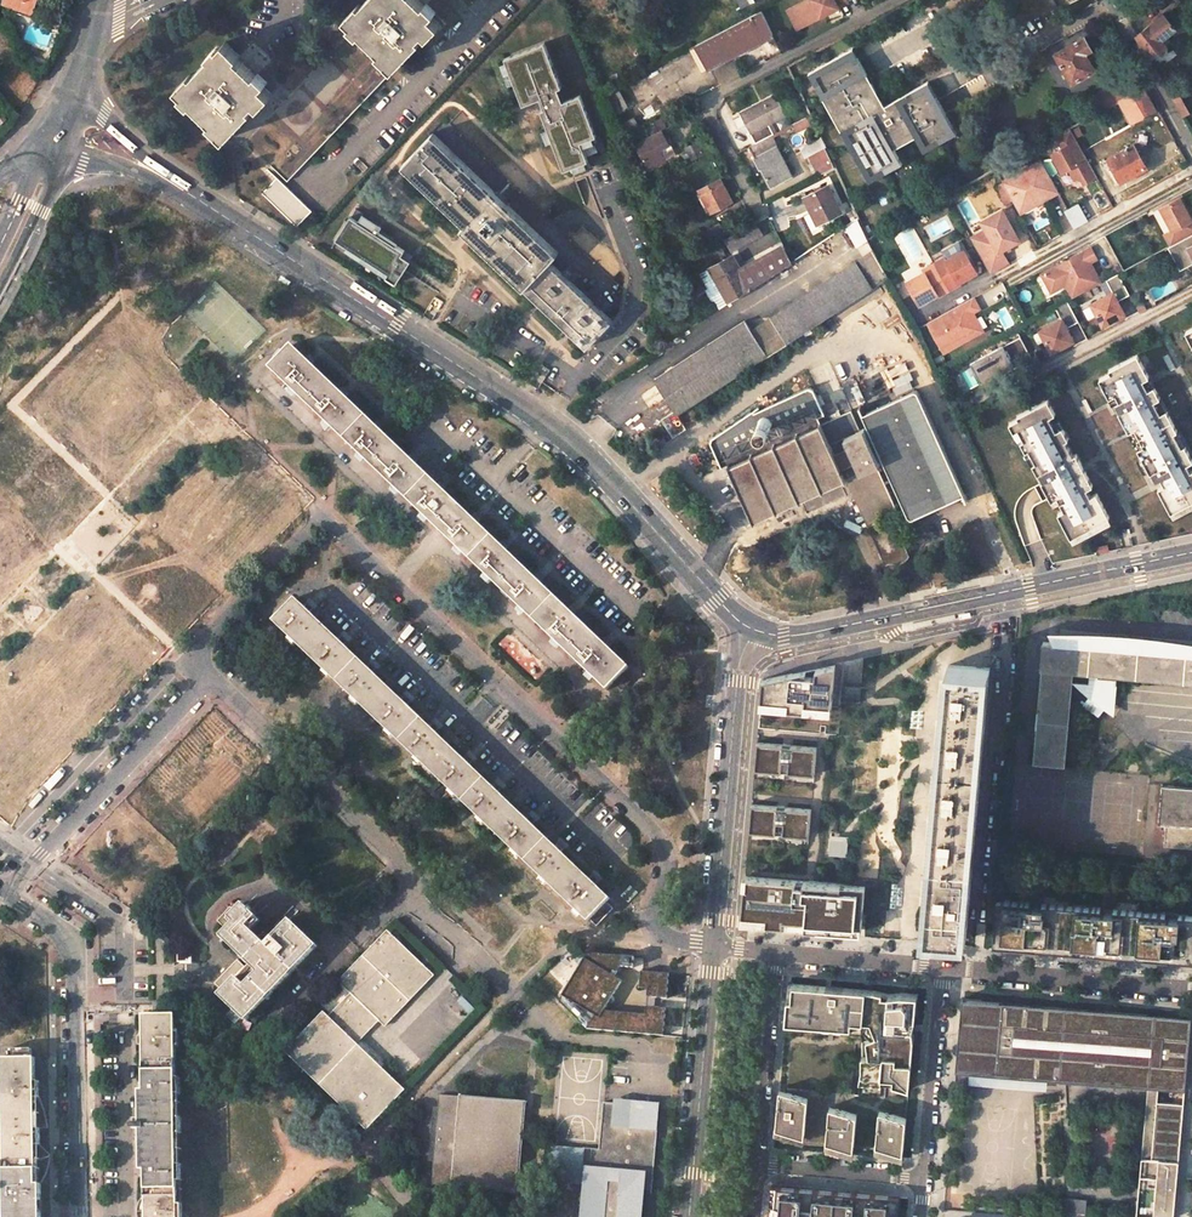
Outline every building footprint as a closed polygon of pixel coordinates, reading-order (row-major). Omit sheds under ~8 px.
[(3,5),(32,15),(37,0),(5,0),(3,5)] [(344,18),(389,61),(387,64),(394,71),(424,41),(421,38),(425,34),(430,38),(441,27),(423,10),(426,6),(420,0),(369,0),(363,6),(359,2),(344,18)] [(735,9),(751,0),(730,0),(735,9)] [(794,7),(803,25),(847,2),(846,0),(807,0),(794,7)] [(794,7),(786,11),(796,29),(803,25),(794,7)] [(760,11),(696,44),(709,68),(732,56),(735,63),(745,58),(742,51),(772,35),(760,11)] [(1162,37),(1175,27),(1164,12),(1136,34),(1148,57),(1166,44),(1162,37)] [(391,75),(350,36),(245,144),(285,182),(391,75)] [(1085,37),(1056,54),(1073,84),(1095,71),(1088,60),(1084,53),(1092,50),(1085,37)] [(192,73),(177,89),(221,131),(218,133),(226,140),(255,110),(253,108),(257,103),(261,107),(272,95),(256,79),(259,76),(241,58),(242,56),(228,42),(195,75),(192,73)] [(541,43),(505,58),(524,105),(537,99),(566,171),(593,160),(585,142),(598,137),(580,93),(564,100),(541,43)] [(701,72),(709,68),(696,44),(689,48),(701,72)] [(890,105),(858,48),(817,69),(876,178),(905,160),(898,149),(923,134),(932,147),(961,129),(935,80),(890,105)] [(735,63),(711,75),(718,87),(766,62),(760,50),(735,63)] [(1096,56),(1092,50),(1084,53),(1088,60),(1096,56)] [(801,58),(786,66),(793,82),(808,74),(809,74),(801,58)] [(1140,72),(1090,99),(1097,113),(1116,102),(1120,100),(1141,89),(1145,87),(1147,86),(1140,72)] [(1127,113),(1123,115),(1125,118),(1129,116),(1133,125),(1154,112),(1141,89),(1120,100),(1127,113)] [(1189,112),(1176,89),(1169,94),(1181,117),(1189,112)] [(973,103),(968,95),(950,105),(954,113),(973,103)] [(775,96),(770,99),(779,117),(785,115),(775,96)] [(770,99),(744,113),(738,116),(748,134),(753,131),(759,141),(769,136),(773,134),(767,124),(779,117),(770,99)] [(1116,102),(1123,115),(1127,113),(1120,100),(1116,102)] [(553,201),(458,110),(446,122),(541,213),(553,201)] [(789,125),(795,135),(814,125),(809,115),(789,125)] [(665,130),(636,144),(650,170),(668,161),(662,150),(660,145),(670,141),(665,130)] [(1096,176),(1070,130),(1056,137),(1062,149),(1051,155),(1061,173),(1068,169),(1073,178),(1076,179),(1080,177),(1084,183),(1096,176)] [(400,165),(462,224),(459,227),(524,289),(550,262),(548,260),(557,252),(430,133),(400,165)] [(762,167),(772,185),(790,175),(769,136),(759,141),(749,146),(761,168),(762,167)] [(672,145),(670,141),(660,145),(662,150),(672,145)] [(1136,143),(1112,157),(1125,180),(1150,166),(1136,143)] [(824,148),(807,158),(816,176),(833,167),(824,148)] [(1056,191),(1039,159),(1003,179),(1018,206),(1045,191),(1047,196),(1056,191)] [(310,213),(276,178),(261,194),(295,228),(310,213)] [(720,179),(698,190),(710,213),(731,201),(720,179)] [(1018,206),(1003,179),(1000,181),(1018,212),(1047,196),(1045,191),(1018,206)] [(827,184),(803,197),(817,225),(842,212),(827,184)] [(1160,208),(1172,231),(1164,235),(1170,247),(1191,235),(1191,220),(1186,210),(1179,198),(1160,208)] [(1085,220),(1077,204),(1064,211),(1072,227),(1085,220)] [(1001,210),(979,221),(984,230),(992,225),(989,220),(1003,213),(1001,210)] [(408,246),(354,213),(335,243),(398,282),(411,262),(402,256),(408,246)] [(984,230),(973,235),(986,258),(1000,250),(1018,241),(1003,213),(989,220),(992,225),(984,230)] [(851,242),(865,236),(858,220),(845,226),(851,242)] [(569,240),(611,280),(622,267),(581,227),(569,240)] [(986,258),(973,235),(969,237),(989,273),(1008,263),(1000,250),(986,258)] [(1168,247),(1181,269),(1191,263),(1191,235),(1170,247),(1168,247)] [(733,255),(711,266),(729,302),(791,261),(783,245),(741,269),(733,255)] [(957,280),(975,270),(963,248),(945,258),(944,255),(931,262),(933,264),(937,272),(945,287),(946,289),(958,282),(957,280)] [(873,250),(856,261),(875,289),(883,284),(890,280),(873,250)] [(1091,250),(1042,276),(1050,290),(1066,281),(1075,297),(1096,286),(1101,283),(1090,264),(1097,261),(1091,250)] [(875,289),(856,261),(786,307),(803,334),(875,289)] [(550,262),(524,289),(585,346),(610,319),(550,262)] [(921,271),(903,281),(916,303),(934,293),(935,295),(946,289),(945,287),(937,272),(933,264),(931,262),(920,268),(921,271)] [(1101,283),(1096,286),(1105,303),(1092,309),(1104,331),(1126,319),(1119,306),(1131,300),(1118,274),(1101,283)] [(1066,281),(1050,290),(1051,293),(1066,285),(1073,298),(1075,297),(1066,281)] [(983,294),(987,304),(1007,297),(1004,287),(983,294)] [(979,309),(972,297),(927,322),(943,352),(977,333),(967,315),(972,312),(979,309)] [(1078,323),(1067,301),(1043,314),(1050,326),(1038,332),(1050,355),(1073,343),(1066,330),(1078,323)] [(770,317),(787,344),(803,334),(786,307),(770,317)] [(982,331),(972,312),(967,315),(977,333),(982,331)] [(770,317),(751,329),(769,356),(787,344),(770,317)] [(745,320),(655,379),(675,410),(678,415),(769,356),(751,329),(745,320)] [(980,361),(990,380),(1020,365),(1018,362),(1030,356),(1022,339),(980,361)] [(310,362),(292,345),(284,353),(277,360),(269,368),(607,690),(614,682),(621,675),(629,667),(571,612),(538,580),(502,546),(475,520),(440,486),(411,459),(378,427),(343,394),(310,362)] [(284,353),(279,348),(272,356),(277,360),(284,353)] [(1185,443),(1182,444),(1175,430),(1178,428),(1167,407),(1161,411),(1155,399),(1161,395),(1154,383),(1148,387),(1143,377),(1150,374),(1138,352),(1110,366),(1111,370),(1100,376),(1110,395),(1117,391),(1120,398),(1114,402),(1113,402),(1117,410),(1119,409),(1130,429),(1136,426),(1145,443),(1139,446),(1151,470),(1149,471),(1153,480),(1161,475),(1165,482),(1159,485),(1172,510),(1191,499),(1191,468),(1191,469),(1188,462),(1191,459),(1191,456),(1185,443)] [(1154,383),(1150,374),(1143,377),(1148,387),(1154,383)] [(711,442),(722,466),(730,464),(787,439),(784,434),(826,415),(814,389),(807,388),(762,409),(760,405),(713,438),(711,442)] [(917,390),(863,414),(910,520),(966,495),(917,390)] [(1120,398),(1117,391),(1110,395),(1114,402),(1120,398)] [(1167,407),(1161,395),(1155,399),(1161,411),(1167,407)] [(1073,453),(1065,438),(1069,436),(1063,424),(1057,427),(1050,414),(1056,411),(1049,397),(1020,411),(1021,414),(1012,418),(1016,427),(1018,426),(1021,425),(1027,436),(1023,437),(1028,447),(1031,445),(1038,458),(1035,460),(1039,470),(1037,471),(1043,482),(1050,497),(1057,494),(1063,507),(1057,510),(1069,535),(1108,515),(1096,491),(1090,494),(1086,486),(1092,483),(1085,469),(1079,472),(1075,465),(1081,462),(1076,451),(1073,453)] [(675,410),(662,419),(666,426),(667,427),(670,425),(668,422),(678,416),(678,415),(675,410)] [(852,410),(833,419),(842,440),(861,431),(852,410)] [(1063,424),(1056,411),(1050,414),(1057,427),(1063,424)] [(674,437),(686,428),(678,416),(668,422),(670,425),(667,427),(674,437)] [(787,439),(730,464),(754,520),(847,479),(867,525),(868,526),(902,512),(865,430),(861,431),(842,440),(833,419),(787,439)] [(1027,436),(1021,425),(1018,426),(1023,437),(1027,436)] [(1145,443),(1136,426),(1130,429),(1139,446),(1145,443)] [(1185,443),(1178,428),(1175,430),(1182,444),(1185,443)] [(1038,458),(1031,445),(1028,447),(1035,460),(1038,458)] [(1085,469),(1081,462),(1075,465),(1079,472),(1085,469)] [(1050,497),(1043,482),(1035,486),(1043,501),(1050,497)] [(1191,505),(1191,499),(1172,510),(1174,515),(1191,505)] [(1072,540),(1111,520),(1108,515),(1069,535),(1072,540)] [(905,517),(871,532),(888,568),(893,566),(900,567),(910,565),(925,559),(918,544),(905,517)] [(610,898),(296,598),(273,621),(588,922),(590,920),(597,926),(613,908),(607,902),(610,898)] [(1159,632),(1154,631),(1131,629),(1117,629),(1094,630),(1081,631),(1072,633),(1054,637),(1056,642),(1044,641),(1037,720),(1043,720),(1039,766),(1065,768),(1073,674),(1090,675),(1089,685),(1072,683),(1078,692),(1082,696),(1086,700),(1093,706),(1102,712),(1110,716),(1115,719),(1117,694),(1112,694),(1113,684),(1096,683),(1097,676),(1191,683),(1191,640),(1177,635),(1159,632)] [(760,711),(835,717),(839,663),(762,679),(760,711)] [(944,714),(986,717),(990,668),(948,664),(944,714)] [(629,682),(621,675),(614,682),(622,690),(629,682)] [(940,763),(981,767),(986,717),(944,714),(940,763)] [(754,774),(818,779),(821,747),(756,742),(754,774)] [(38,760),(36,758),(26,767),(41,782),(58,766),(45,753),(38,760)] [(935,812),(977,816),(981,767),(940,763),(935,812)] [(1161,786),(1158,823),(1166,823),(1164,846),(1191,849),(1191,789),(1161,786)] [(749,833),(813,839),(816,807),(752,801),(749,833)] [(931,861),(973,865),(977,816),(935,812),(931,861)] [(831,853),(846,854),(847,836),(833,835),(831,853)] [(931,861),(924,943),(965,947),(973,865),(931,861)] [(835,927),(860,929),(865,883),(746,871),(741,918),(766,920),(765,928),(781,929),(781,923),(816,926),(815,932),(834,934),(835,927)] [(997,899),(993,949),(1018,952),(1018,946),(1033,948),(1032,953),(1191,967),(1191,917),(1165,914),(1167,899),(1045,888),(1043,903),(997,899)] [(221,935),(249,963),(236,976),(218,995),(246,1020),(317,946),(290,919),(266,944),(247,926),(256,916),(243,903),(235,911),(231,907),(217,922),(226,930),(221,935)] [(766,920),(741,918),(741,925),(765,928),(766,920)] [(781,923),(781,929),(815,932),(816,926),(781,923)] [(835,927),(834,934),(859,937),(860,929),(835,927)] [(434,975),(387,931),(339,981),(352,993),(328,1017),(324,1013),(287,1051),(367,1128),(403,1090),(354,1042),(377,1018),(385,1026),(434,975)] [(621,966),(633,968),(635,957),(627,956),(618,955),(588,952),(559,1001),(588,1029),(664,1035),(667,1008),(652,1007),(651,1019),(650,1025),(637,1024),(638,1018),(602,1015),(610,1003),(612,1003),(613,1003),(614,1002),(615,1001),(615,999),(614,998),(613,997),(623,980),(615,976),(621,966)] [(653,997),(667,998),(669,974),(642,971),(641,983),(654,984),(653,997)] [(827,986),(792,983),(791,998),(788,998),(786,1014),(789,1015),(790,1016),(788,1031),(864,1038),(862,1056),(862,1069),(860,1081),(859,1095),(858,1100),(908,1104),(912,1058),(914,1039),(913,1031),(908,1031),(908,1028),(909,1018),(916,1018),(918,994),(903,993),(889,994),(876,990),(854,988),(852,988),(836,987),(827,986)] [(154,1004),(154,1015),(165,1014),(165,1008),(164,1003),(154,1004)] [(962,1006),(956,1075),(973,1077),(1045,1083),(1148,1092),(1145,1122),(1155,1122),(1151,1170),(1158,1171),(1155,1203),(1138,1201),(1137,1216),(1174,1216),(1191,1026),(962,1006)] [(146,1216),(183,1216),(183,1210),(178,1210),(178,1188),(183,1187),(182,1171),(178,1171),(177,1140),(182,1140),(182,1122),(177,1122),(177,1098),(181,1098),(181,1080),(176,1080),(176,1051),(181,1050),(180,1032),(176,1032),(176,1014),(169,1014),(165,1014),(154,1015),(143,1015),(145,1118),(136,1118),(136,1124),(133,1125),(133,1126),(132,1126),(132,1127),(133,1130),(136,1131),(145,1131),(146,1216)] [(5,1216),(37,1216),(37,1184),(41,1177),(46,1166),(48,1159),(49,1153),(36,1144),(36,1127),(49,1127),(47,1122),(44,1113),(39,1103),(36,1098),(35,1057),(31,1057),(31,1047),(7,1047),(7,1058),(3,1058),(5,1186),(0,1187),(0,1200),(5,1199),(5,1216)] [(1045,1083),(973,1077),(971,1089),(1044,1095),(1045,1083)] [(859,1095),(780,1088),(777,1125),(784,1127),(783,1142),(834,1146),(833,1152),(841,1153),(852,1154),(858,1155),(903,1159),(908,1104),(858,1100),(859,1095)] [(519,1194),(527,1101),(460,1095),(460,1096),(439,1094),(431,1185),(439,1187),(452,1188),(519,1194)] [(603,1102),(599,1150),(592,1149),(589,1178),(586,1216),(638,1216),(641,1188),(652,1189),(660,1108),(603,1102)] [(1158,1171),(1151,1170),(1155,1122),(1145,1122),(1138,1201),(1155,1203),(1158,1171)] [(548,1181),(581,1184),(581,1177),(584,1148),(551,1145),(548,1181)] [(592,1149),(584,1148),(581,1177),(589,1178),(592,1149)] [(581,1177),(581,1184),(578,1216),(586,1216),(589,1178),(581,1177)] [(771,1185),(768,1216),(898,1216),(900,1201),(900,1196),(837,1191),(771,1185)] [(1065,1213),(1085,1215),(1086,1199),(1066,1197),(1065,1213)]
